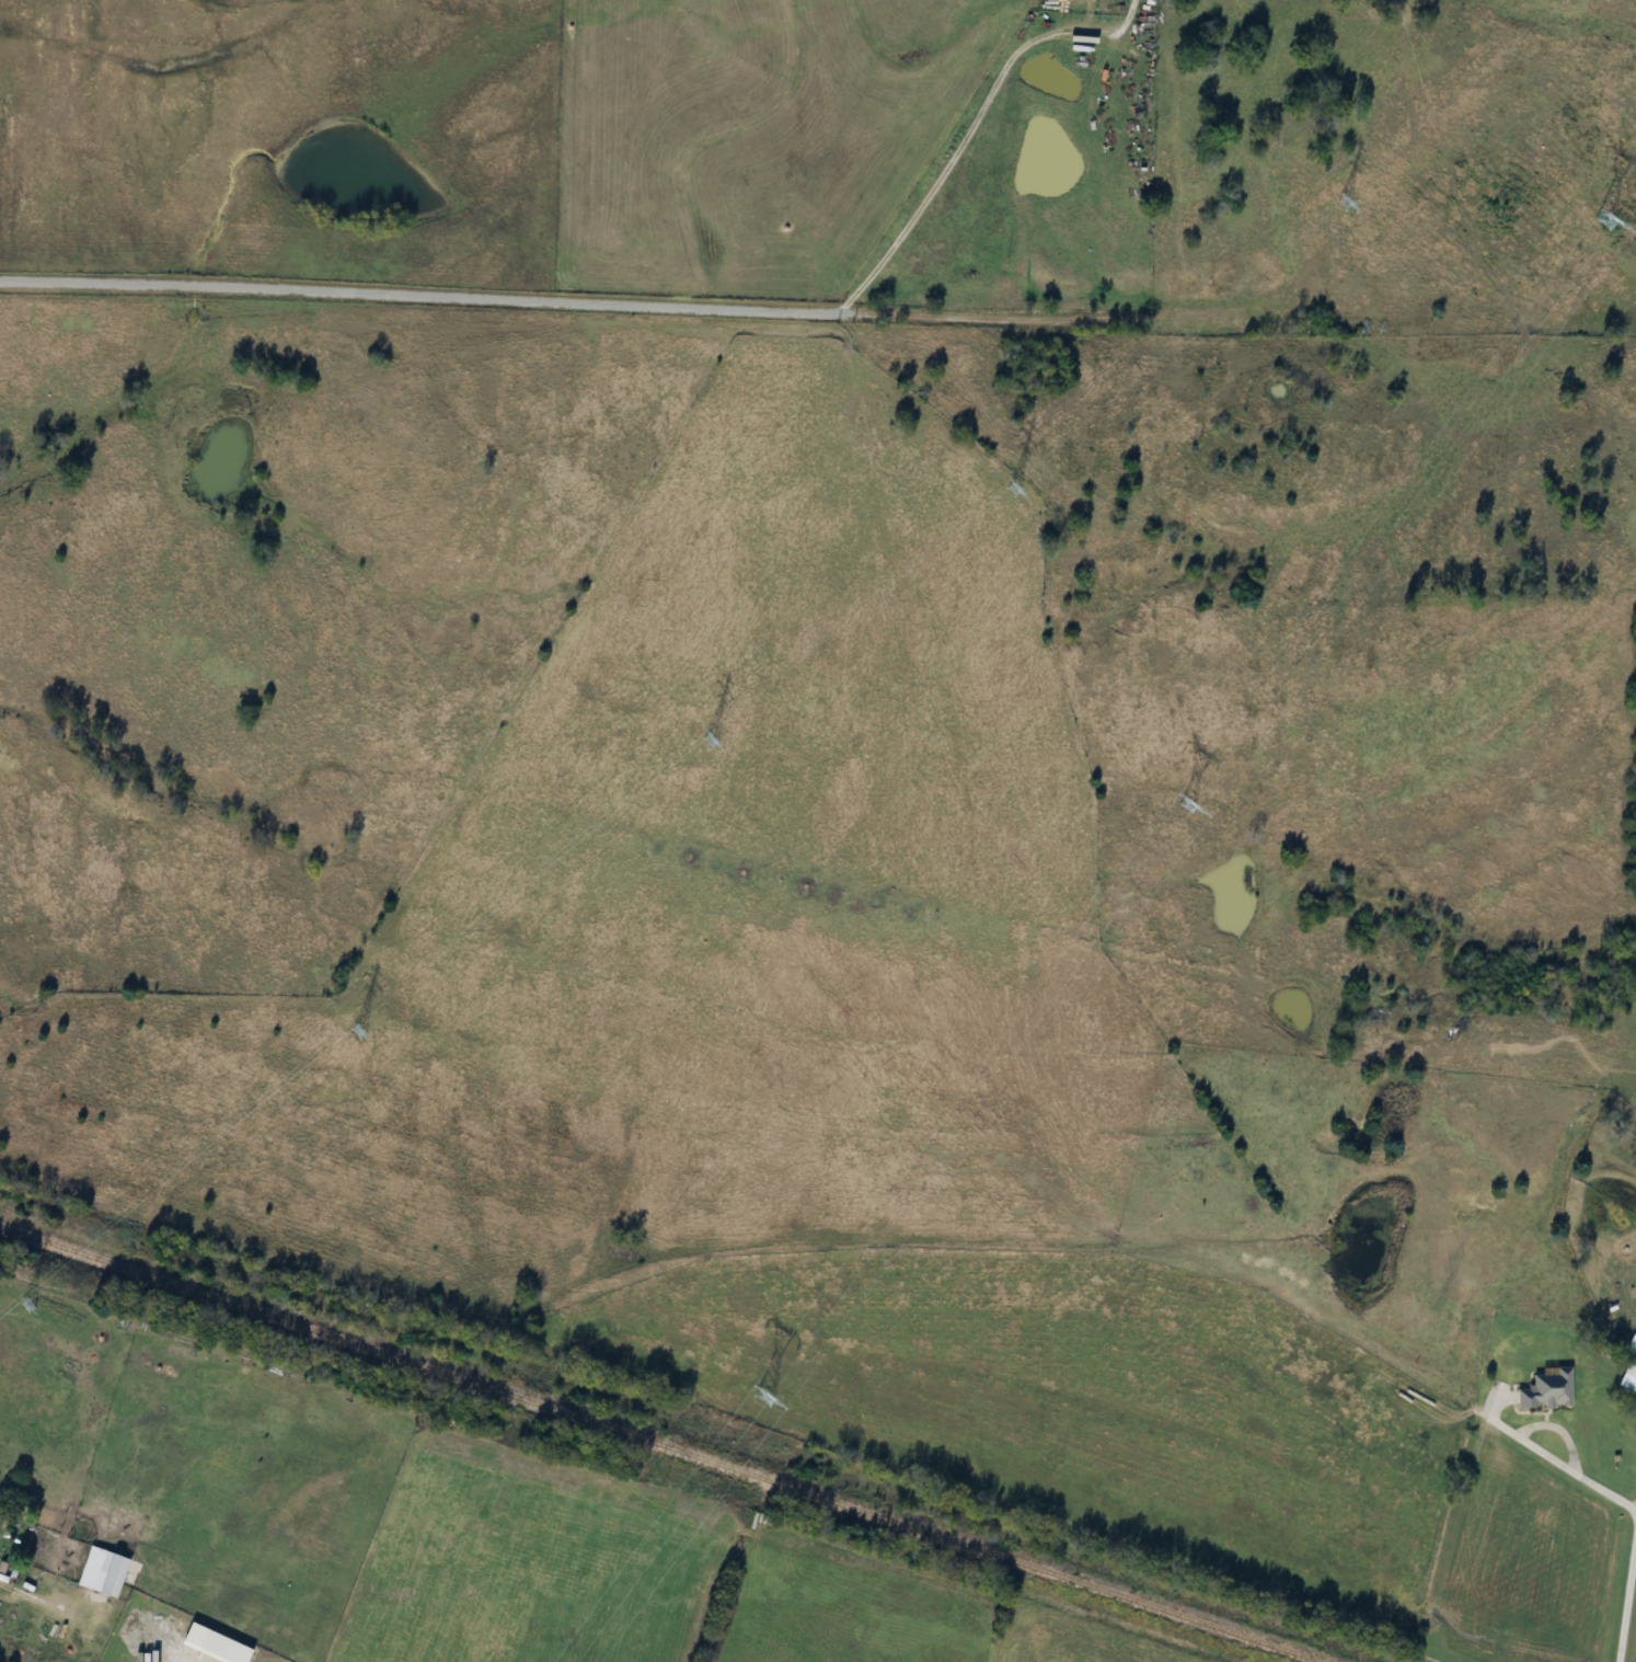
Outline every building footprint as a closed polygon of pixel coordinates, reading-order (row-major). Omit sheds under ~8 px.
[(1629,1334),(1622,1350),(1635,1357),(1635,1337),(1629,1334)] [(1622,1365),(1614,1385),(1635,1395),(1635,1371),(1622,1365)] [(1514,1409),(1569,1407),(1568,1371),(1528,1372),(1528,1388),(1514,1388),(1514,1409)] [(80,1588),(121,1599),(133,1558),(91,1546),(80,1588)] [(245,1661),(259,1661),(260,1659),(236,1648),(232,1656),(245,1661)]
